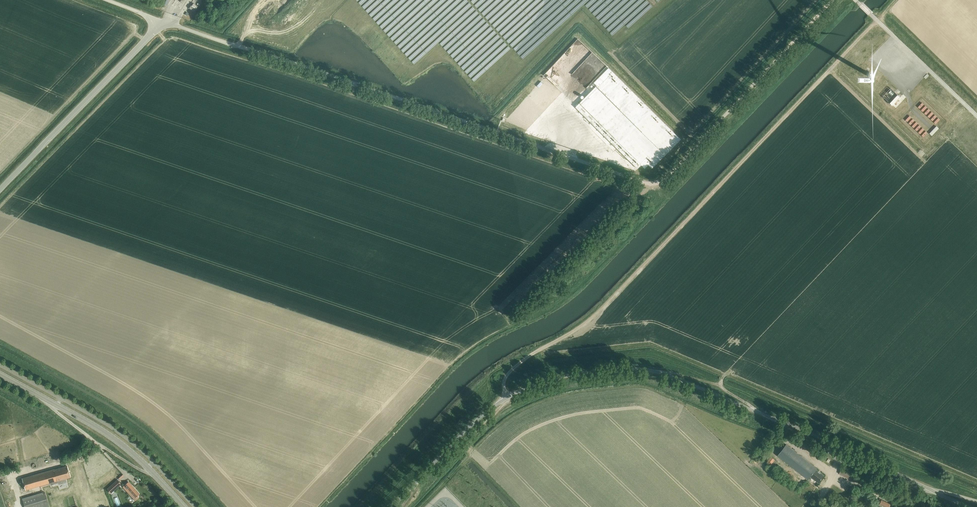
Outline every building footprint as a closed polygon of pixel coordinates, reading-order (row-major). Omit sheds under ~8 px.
[(192,6),(191,5),(189,8),(195,11),(198,6),(193,3),(192,6)] [(645,123),(645,120),(645,117),(645,114),(644,111),(643,108),(642,105),(640,102),(638,100),(636,97),(634,95),(631,93),(629,92),(626,90),(622,89),(619,88),(617,88),(613,87),(610,87),(607,88),(604,88),(601,89),(597,91),(595,92),(592,94),(590,97),(587,99),(585,101),(584,104),(582,107),(581,110),(580,113),(580,116),(579,120),(580,123),(580,126),(581,129),(582,133),(583,136),(585,138),(587,142),(589,144),(592,146),(594,148),(596,149),(599,150),(603,152),(606,153),(610,153),(612,153),(615,153),(619,153),(622,152),(624,151),(627,150),(630,148),(633,146),(636,144),(638,142),(640,139),(641,136),(643,133),(644,129),(645,127),(645,123)] [(567,114),(567,112),(567,110),(566,107),(566,105),(565,103),(564,101),(563,99),(561,97),(560,95),(558,94),(556,92),(555,91),(552,90),(550,89),(548,89),(545,88),(543,88),(541,88),(539,89),(536,89),(534,90),(531,91),(530,92),(528,94),(527,95),(524,98),(522,101),(521,103),(520,107),(520,109),(520,112),(520,114),(520,117),(521,121),(522,123),(524,125),(527,128),(530,131),(533,133),(534,134),(536,134),(539,135),(541,135),(543,135),(545,135),(548,135),(550,134),(552,133),(555,132),(557,131),(558,130),(560,128),(562,126),(563,125),(564,123),(565,121),(566,118),(566,116),(567,114)] [(898,95),(890,103),(892,105),(900,97),(898,95)] [(937,126),(930,133),(932,136),(939,128),(937,126)] [(818,482),(824,475),(816,469),(816,468),(786,444),(777,455),(808,479),(810,476),(818,482)] [(778,462),(775,459),(771,457),(767,463),(770,466),(770,465),(775,469),(777,466),(776,464),(778,462)] [(57,481),(70,477),(67,466),(57,469),(57,468),(56,468),(55,468),(55,469),(54,469),(22,478),(26,491),(58,482),(57,481)] [(857,482),(859,478),(841,469),(839,474),(857,482)] [(117,480),(107,489),(111,493),(121,484),(117,480)] [(139,498),(137,496),(138,495),(138,496),(138,495),(139,494),(128,481),(124,485),(129,491),(128,492),(135,501),(139,498)] [(58,492),(64,491),(62,483),(56,485),(58,492)] [(49,506),(45,492),(22,498),(25,506),(46,506),(49,506)] [(882,500),(880,499),(877,504),(879,504),(879,505),(884,506),(891,506),(892,505),(890,504),(882,500)]
